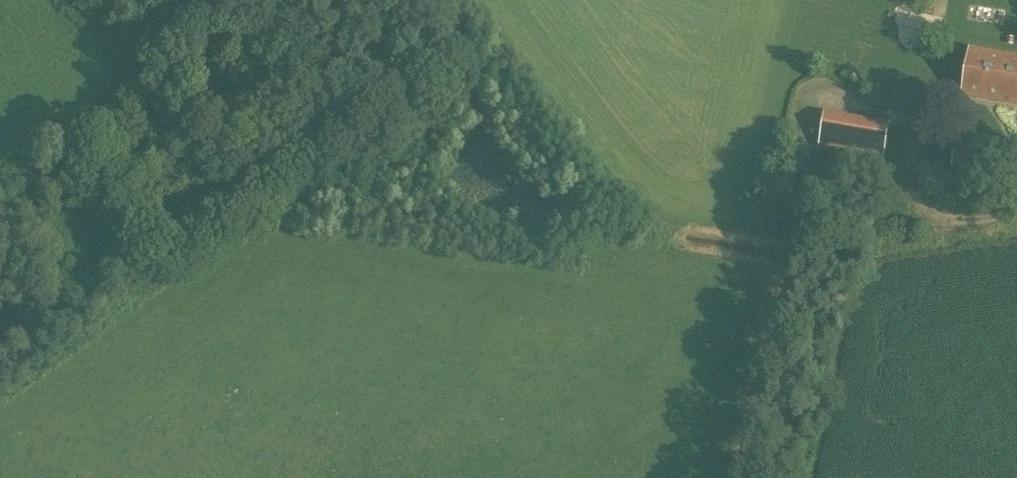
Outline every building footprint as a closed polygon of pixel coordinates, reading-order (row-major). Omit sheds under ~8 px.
[(1016,110),(1016,65),(1006,63),(1008,49),(971,43),(961,102),(1016,110)] [(819,145),(884,156),(890,123),(825,112),(819,145)]
